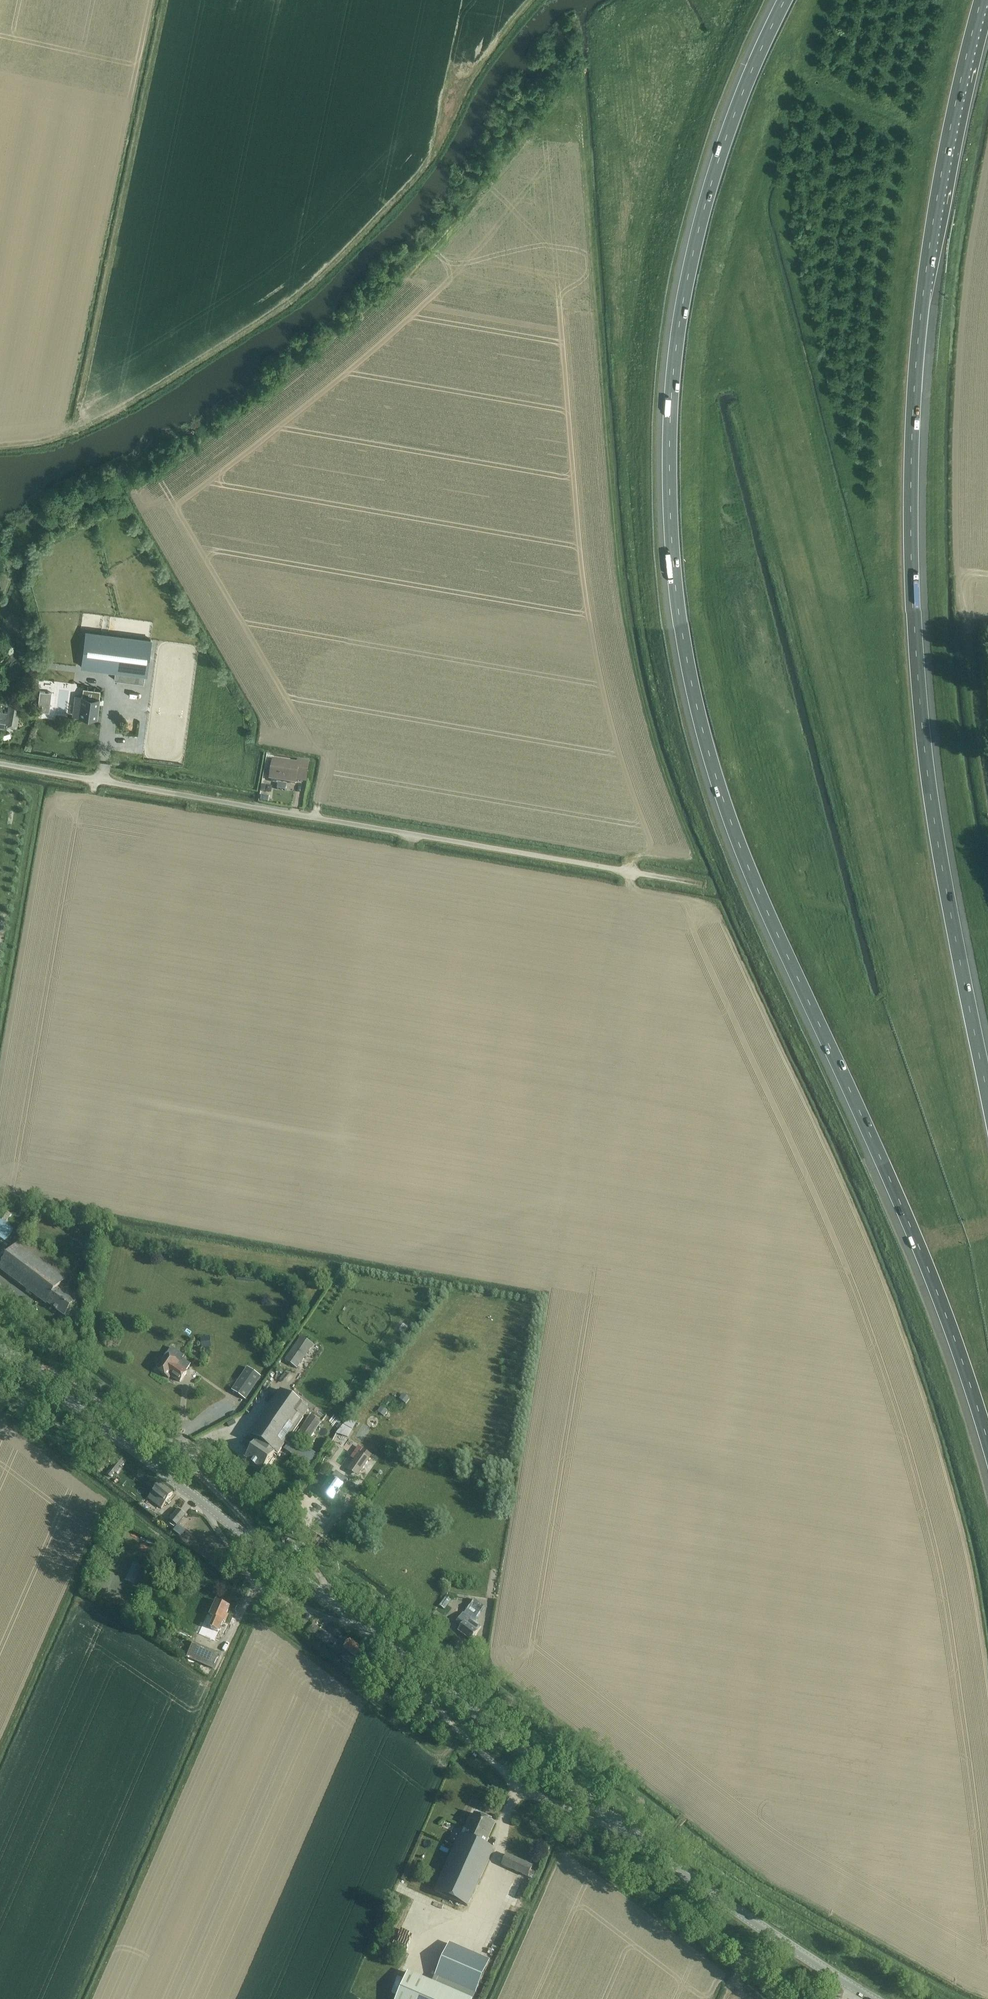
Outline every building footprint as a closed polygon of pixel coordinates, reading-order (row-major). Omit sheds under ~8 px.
[(87,631),(82,668),(115,672),(114,680),(144,684),(145,676),(147,676),(151,639),(139,638),(87,631)] [(76,695),(73,716),(98,719),(101,699),(100,699),(101,690),(97,689),(83,688),(82,696),(76,695)] [(40,691),(38,705),(43,705),(42,711),(49,712),(52,692),(40,691)] [(0,710),(0,727),(4,728),(5,725),(15,727),(17,727),(21,707),(9,704),(7,712),(0,710)] [(309,762),(298,760),(297,763),(273,759),(270,779),(296,784),(296,781),(306,782),(309,762)] [(272,787),(261,785),(260,792),(271,794),(272,787)] [(5,1244),(14,1232),(0,1221),(0,1240),(5,1244)] [(76,1301),(69,1295),(60,1288),(71,1274),(51,1258),(23,1237),(0,1267),(0,1270),(47,1305),(48,1304),(65,1317),(77,1301),(76,1301)] [(210,1336),(200,1337),(201,1348),(211,1347),(210,1336)] [(301,1337),(285,1360),(297,1368),(313,1345),(301,1337)] [(179,1363),(167,1354),(156,1370),(169,1378),(171,1376),(180,1382),(187,1372),(177,1366),(179,1363)] [(247,1369),(231,1393),(245,1402),(260,1378),(247,1369)] [(278,1453),(309,1409),(281,1390),(251,1434),(258,1440),(246,1458),(263,1470),(275,1451),(278,1453)] [(403,1394),(399,1399),(405,1404),(409,1399),(403,1394)] [(381,1407),(377,1412),(383,1416),(384,1416),(387,1412),(381,1407)] [(307,1443),(321,1423),(311,1416),(297,1436),(307,1443)] [(341,1428),(336,1433),(346,1437),(347,1437),(351,1430),(356,1421),(352,1419),(343,1426),(341,1428)] [(289,1443),(284,1450),(305,1465),(311,1470),(316,1463),(310,1458),(309,1458),(292,1445),(289,1443)] [(349,1468),(350,1469),(359,1475),(369,1460),(372,1456),(363,1449),(360,1453),(355,1460),(350,1467),(349,1468)] [(120,1457),(107,1474),(111,1477),(125,1460),(120,1457)] [(336,1472),(321,1494),(333,1502),(344,1487),(343,1486),(347,1480),(336,1472)] [(160,1484),(148,1499),(161,1510),(173,1494),(160,1484)] [(178,1510),(169,1521),(176,1526),(178,1525),(185,1515),(178,1510)] [(175,1528),(173,1530),(178,1534),(182,1528),(178,1525),(176,1526),(175,1528)] [(201,1581),(198,1584),(209,1593),(212,1590),(207,1586),(208,1586),(201,1581)] [(484,1607),(474,1600),(466,1611),(476,1618),(484,1607)] [(202,1625),(199,1633),(214,1640),(218,1632),(219,1632),(223,1621),(225,1622),(228,1615),(227,1614),(230,1607),(217,1602),(210,1616),(207,1615),(202,1625)] [(471,1641),(481,1627),(463,1614),(456,1622),(461,1626),(458,1631),(471,1641)] [(313,1624),(307,1632),(311,1635),(317,1640),(318,1639),(321,1635),(323,1632),(317,1627),(313,1624)] [(340,1638),(332,1649),(333,1650),(340,1656),(353,1665),(356,1660),(357,1660),(360,1656),(364,1650),(350,1639),(347,1643),(342,1640),(340,1638)] [(193,1642),(186,1658),(192,1660),(190,1666),(190,1667),(194,1668),(194,1667),(195,1665),(196,1662),(212,1669),(219,1654),(210,1650),(194,1643),(193,1642)] [(455,1846),(435,1892),(468,1906),(493,1849),(485,1846),(495,1823),(474,1814),(465,1836),(460,1834),(455,1846)] [(502,1865),(528,1877),(535,1880),(539,1869),(533,1866),(507,1855),(502,1865)] [(450,1943),(435,1975),(476,1994),(490,1961),(450,1943)] [(396,1998),(469,1998),(432,1983),(408,1972),(396,1998)] [(789,1988),(786,1992),(791,1997),(795,1993),(789,1988)]
